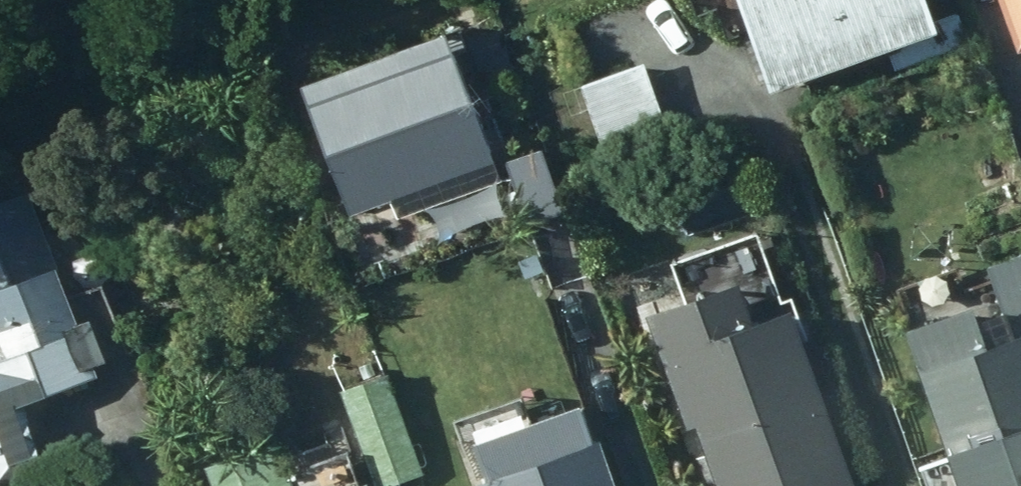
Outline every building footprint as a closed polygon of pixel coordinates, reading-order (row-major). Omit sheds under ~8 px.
[(925,0),(736,0),(769,91),(936,32),(925,0)] [(1019,50),(1020,49),(1020,0),(1002,0),(1019,50)] [(499,182),(445,33),(297,86),(345,218),(389,202),(395,219),(499,182)] [(655,60),(581,86),(608,162),(681,136),(655,60)] [(524,228),(562,216),(541,152),(504,163),(524,228)] [(39,469),(16,404),(92,377),(27,192),(0,202),(0,483),(39,469)] [(645,319),(687,430),(693,427),(715,485),(865,485),(799,309),(793,295),(779,301),(754,234),(669,265),(684,305),(645,319)] [(906,333),(948,458),(919,468),(925,485),(1020,485),(1020,254),(984,266),(1001,316),(980,324),(974,309),(906,333)] [(332,365),(375,485),(383,485),(421,472),(377,350),(332,365)] [(476,485),(611,485),(597,446),(591,447),(577,411),(531,428),(529,422),(472,443),(485,482),(476,485)] [(275,443),(203,471),(209,485),(292,485),(275,443)]
